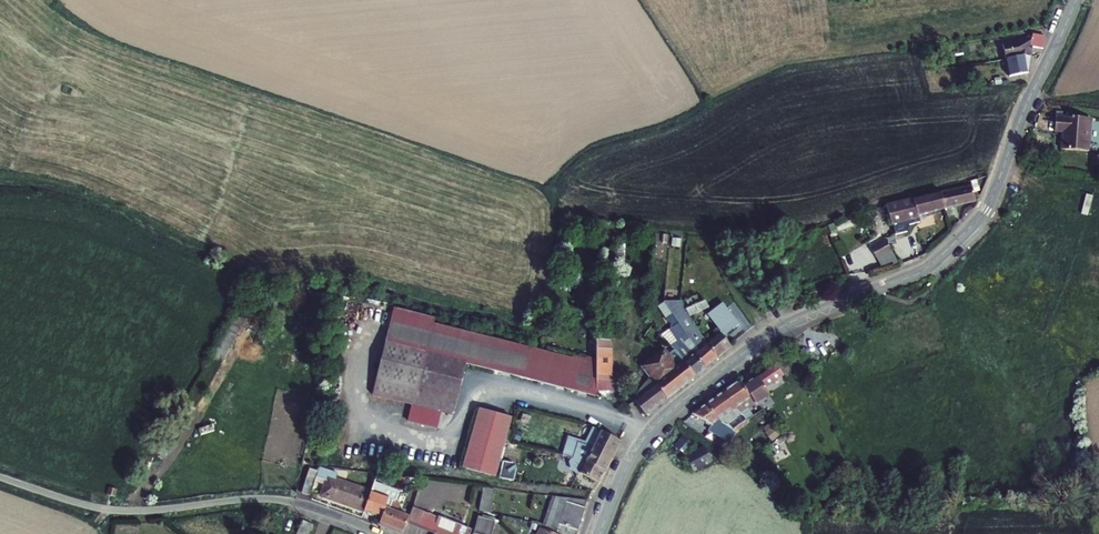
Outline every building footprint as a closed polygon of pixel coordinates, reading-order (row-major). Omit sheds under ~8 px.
[(1037,48),(1037,35),(1027,37),(1027,38),(1004,47),(1006,57),(1026,55),(1027,48),(1037,48)] [(1026,55),(1006,57),(1008,76),(1025,74),(1026,55)] [(1091,128),(1058,124),(1055,141),(1062,142),(1061,158),(1088,161),(1091,128)] [(914,203),(913,200),(894,205),(908,228),(910,232),(917,228),(917,222),(976,206),(971,189),(914,203)] [(894,205),(892,206),(894,229),(908,228),(894,205)] [(900,252),(895,244),(881,252),(885,260),(900,252)] [(695,351),(706,366),(718,357),(708,341),(690,318),(689,316),(685,309),(677,298),(665,304),(672,313),(697,344),(699,343),(701,345),(695,351)] [(705,301),(685,309),(689,316),(708,308),(705,301)] [(723,329),(708,341),(718,357),(733,345),(725,335),(741,323),(725,301),(710,313),(723,329)] [(430,320),(389,310),(367,400),(408,410),(404,425),(431,432),(435,417),(450,420),(463,370),(593,401),(595,396),(615,404),(615,383),(594,381),(595,367),(429,325),(430,320)] [(685,362),(695,376),(706,366),(695,351),(701,345),(699,343),(697,344),(672,313),(663,319),(679,339),(673,343),(676,345),(678,345),(682,349),(679,352),(685,362)] [(641,406),(648,414),(695,376),(685,362),(679,352),(682,349),(678,345),(676,345),(673,343),(657,356),(654,352),(651,354),(654,358),(643,366),(652,378),(646,383),(642,389),(636,398),(637,400),(641,406)] [(611,373),(612,350),(596,348),(595,367),(594,381),(619,384),(619,373),(611,373)] [(739,379),(723,391),(738,416),(748,423),(755,418),(751,413),(749,410),(770,396),(766,389),(784,376),(775,365),(743,385),(739,379)] [(703,405),(726,438),(732,434),(722,428),(738,416),(723,391),(703,405)] [(726,438),(703,405),(692,413),(707,426),(703,430),(720,442),(726,438)] [(778,434),(769,420),(762,425),(772,439),(778,434)] [(467,481),(508,487),(511,455),(514,427),(473,422),(467,481)] [(573,479),(602,486),(618,442),(582,432),(577,447),(559,443),(556,459),(574,463),(571,470),(573,479)] [(695,446),(684,436),(673,450),(677,454),(684,459),(695,446)] [(705,448),(687,457),(695,473),(713,463),(705,448)] [(520,488),(523,456),(511,455),(508,487),(520,488)] [(313,494),(317,480),(304,475),(294,501),(305,501),(311,503),(313,494)] [(326,483),(317,480),(313,494),(322,496),(321,500),(366,514),(371,494),(326,481),(326,483)] [(714,481),(696,481),(697,494),(714,494),(714,481)] [(374,484),(371,494),(366,514),(385,520),(387,512),(390,500),(375,496),(377,485),(374,484)] [(390,500),(392,489),(377,485),(375,496),(390,500)] [(112,491),(107,498),(114,502),(118,495),(112,491)] [(489,492),(485,506),(502,511),(507,494),(489,492)] [(594,505),(557,499),(545,529),(548,529),(546,533),(581,533),(594,505)] [(443,519),(415,509),(413,512),(416,514),(409,533),(437,533),(443,519)] [(382,528),(396,533),(406,533),(410,523),(402,520),(402,518),(398,516),(399,512),(394,511),(389,513),(387,512),(385,520),(382,528)] [(296,533),(297,533),(308,533),(313,524),(302,519),(296,533)] [(479,531),(443,519),(437,533),(478,533),(479,531)] [(480,525),(479,531),(478,533),(496,533),(497,529),(480,525)]
